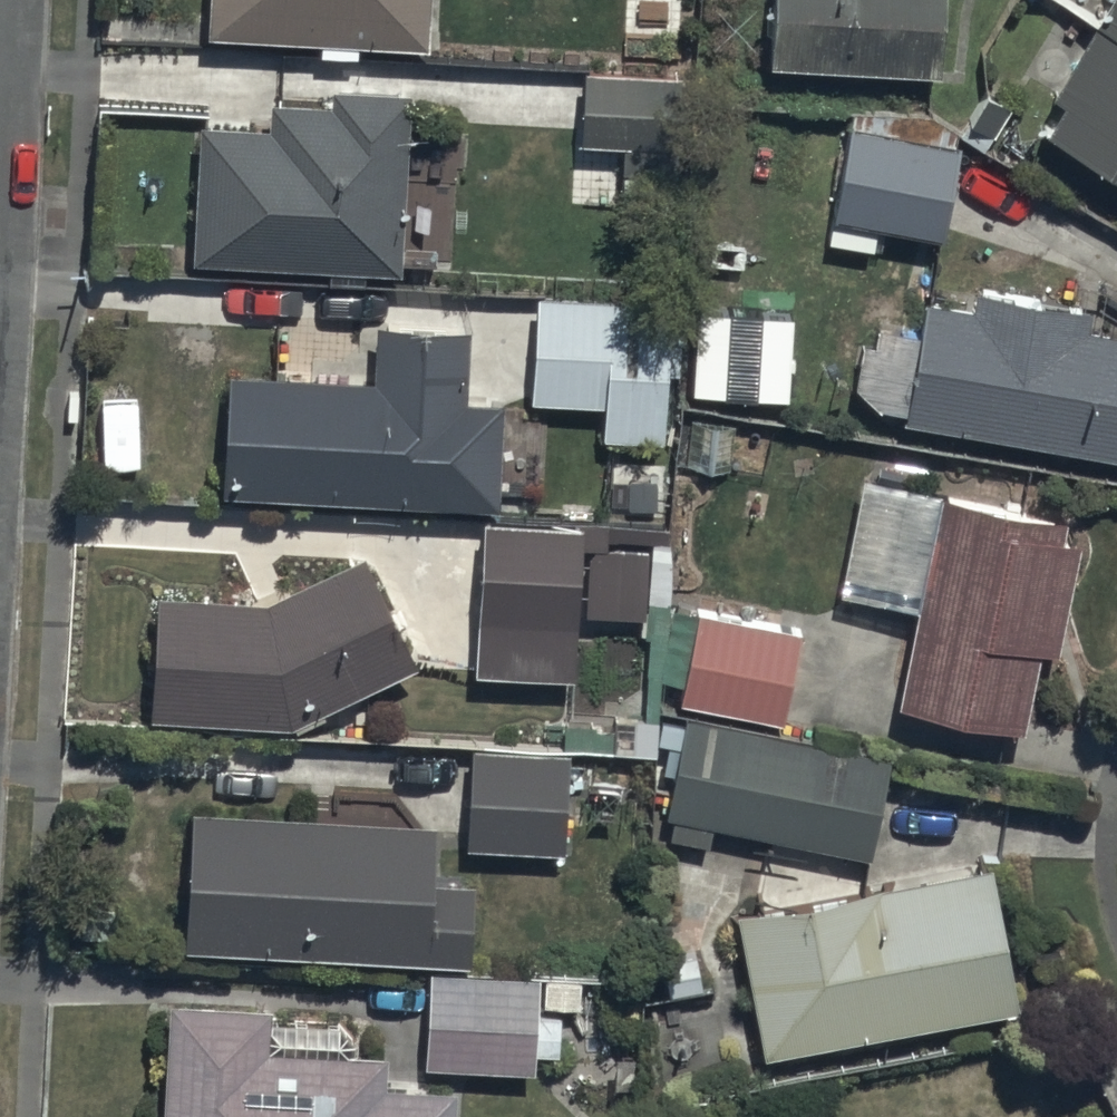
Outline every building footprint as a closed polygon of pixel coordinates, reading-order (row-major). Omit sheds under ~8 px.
[(425,24),(426,0),(197,0),(196,16),(425,24)] [(756,58),(938,69),(942,0),(760,0),(756,58)] [(1100,12),(1053,92),(1067,100),(1048,134),(1116,174),(1116,0),(1107,0),(1100,12)] [(686,67),(584,62),(580,137),(623,139),(622,159),(584,157),(582,202),(679,207),(686,67)] [(400,261),(405,85),(332,83),(331,97),(268,95),(267,120),(193,118),(189,255),(326,259),(326,279),(364,280),(365,260),(400,261)] [(851,105),(828,206),(940,231),(962,130),(851,105)] [(906,401),(905,410),(1116,448),(1116,321),(1085,315),(1087,302),(979,283),(976,300),(926,291),(919,333),(906,401)] [(683,293),(533,288),(530,391),(601,394),(600,434),(665,436),(668,362),(681,362),(683,293)] [(228,361),(222,486),(497,500),(503,392),(463,390),(467,316),(373,311),(369,369),(228,361)] [(886,693),(1020,721),(1067,503),(933,474),(886,693)] [(581,517),(480,512),(473,674),(571,679),(574,614),(647,618),(651,544),(580,540),(581,517)] [(150,579),(139,700),(288,713),(413,653),(359,543),(264,589),(150,579)] [(796,620),(695,602),(679,691),(781,709),(796,620)] [(889,751),(682,707),(656,830),(708,841),(714,816),(869,849),(889,751)] [(565,740),(468,736),(464,839),(561,842),(565,740)] [(167,934),(464,951),(469,871),(430,869),(433,815),(175,800),(167,934)] [(729,910),(758,1050),(1011,998),(982,857),(729,910)] [(578,976),(425,965),(419,1057),(533,1065),(534,1048),(557,1049),(561,1005),(576,1006),(578,976)] [(160,1116),(449,1116),(451,1084),(385,1081),(387,1046),(333,1043),(334,1017),(268,1014),(269,998),(166,994),(160,1116)]
